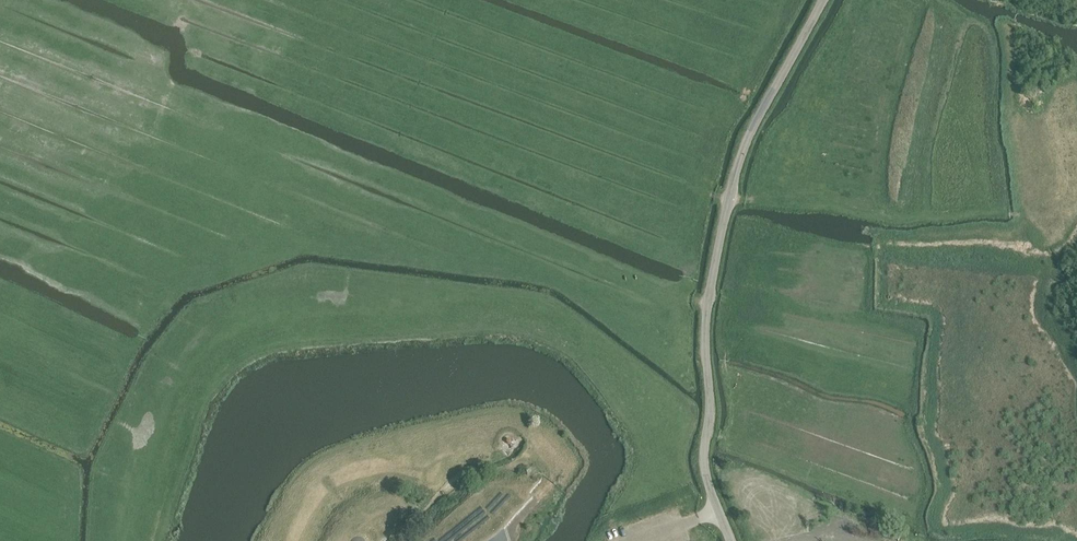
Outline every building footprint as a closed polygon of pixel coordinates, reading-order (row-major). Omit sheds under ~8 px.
[(512,448),(511,448),(512,450),(513,449),(514,448),(515,447),(516,446),(517,444),(517,443),(517,442),(522,441),(522,440),(517,441),(516,439),(515,438),(514,437),(513,436),(512,435),(511,435),(509,435),(508,435),(507,435),(505,436),(504,436),(503,437),(502,438),(502,439),(501,441),(501,443),(501,444),(501,446),(496,449),(496,450),(502,447),(503,448),(504,449),(505,449),(507,450),(508,451),(510,451),(509,449),(508,449),(507,448),(506,448),(505,447),(504,447),(503,446),(503,445),(503,443),(503,442),(503,441),(503,440),(504,439),(505,438),(506,437),(508,437),(509,437),(510,437),(512,437),(513,438),(514,439),(515,440),(515,442),(515,443),(515,444),(515,445),(514,446),(513,447),(512,448)] [(510,437),(509,437),(508,437),(506,437),(505,438),(504,439),(503,440),(503,441),(503,442),(503,443),(503,445),(503,446),(504,447),(505,447),(506,448),(507,448),(508,449),(509,449),(510,451),(511,450),(512,450),(511,448),(512,448),(513,447),(514,446),(515,445),(515,444),(515,443),(515,442),(515,440),(514,439),(513,438),(512,437),(510,437)] [(502,447),(496,450),(498,452),(501,450),(503,451),(505,452),(506,453),(508,453),(510,453),(512,452),(514,452),(516,450),(517,449),(518,447),(519,446),(519,444),(523,443),(522,441),(517,442),(517,443),(517,444),(516,446),(515,447),(514,448),(513,449),(512,450),(511,450),(510,451),(508,451),(507,450),(505,449),(504,449),(503,448),(502,447)] [(501,532),(509,523),(531,502),(531,501),(532,501),(532,500),(532,499),(531,498),(529,496),(539,486),(540,485),(541,484),(541,483),(541,482),(542,481),(542,480),(543,479),(543,478),(543,477),(543,476),(542,476),(528,489),(526,488),(523,486),(521,486),(518,485),(516,486),(513,486),(511,488),(509,489),(508,488),(508,489),(507,489),(507,490),(484,512),(448,540),(489,540),(501,532)] [(509,523),(501,532),(489,540),(511,540),(512,540),(512,539),(513,539),(513,538),(513,537),(510,524),(509,523)]
